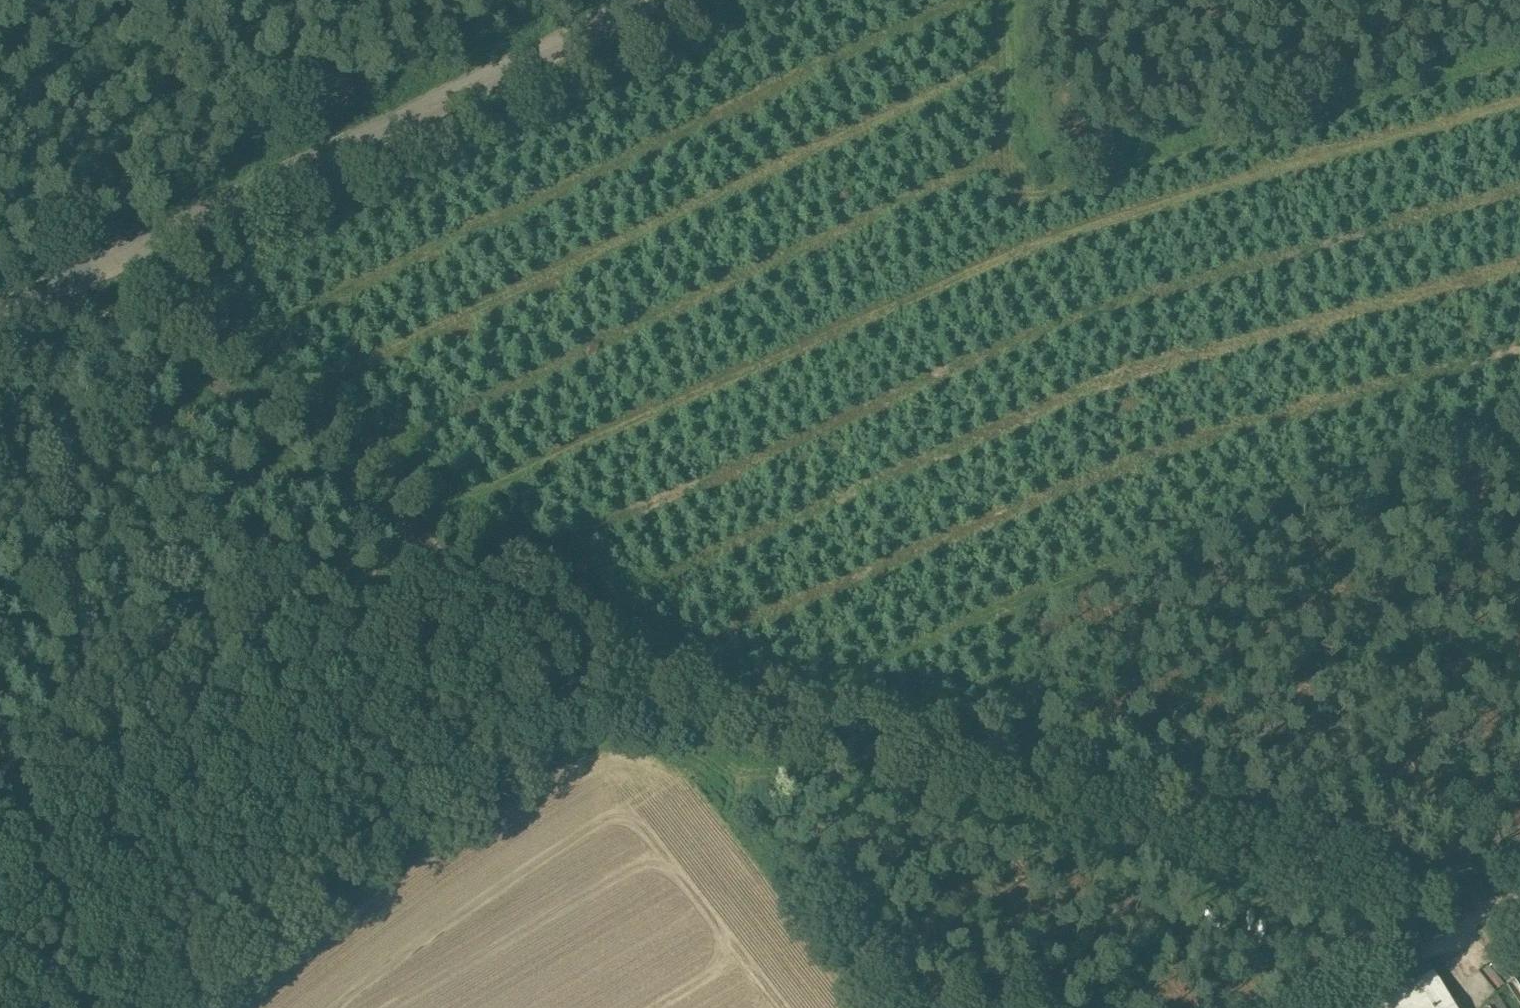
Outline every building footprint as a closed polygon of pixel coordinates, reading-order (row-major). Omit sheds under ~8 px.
[(1373,1007),(1456,1007),(1434,972),(1373,1007)]
